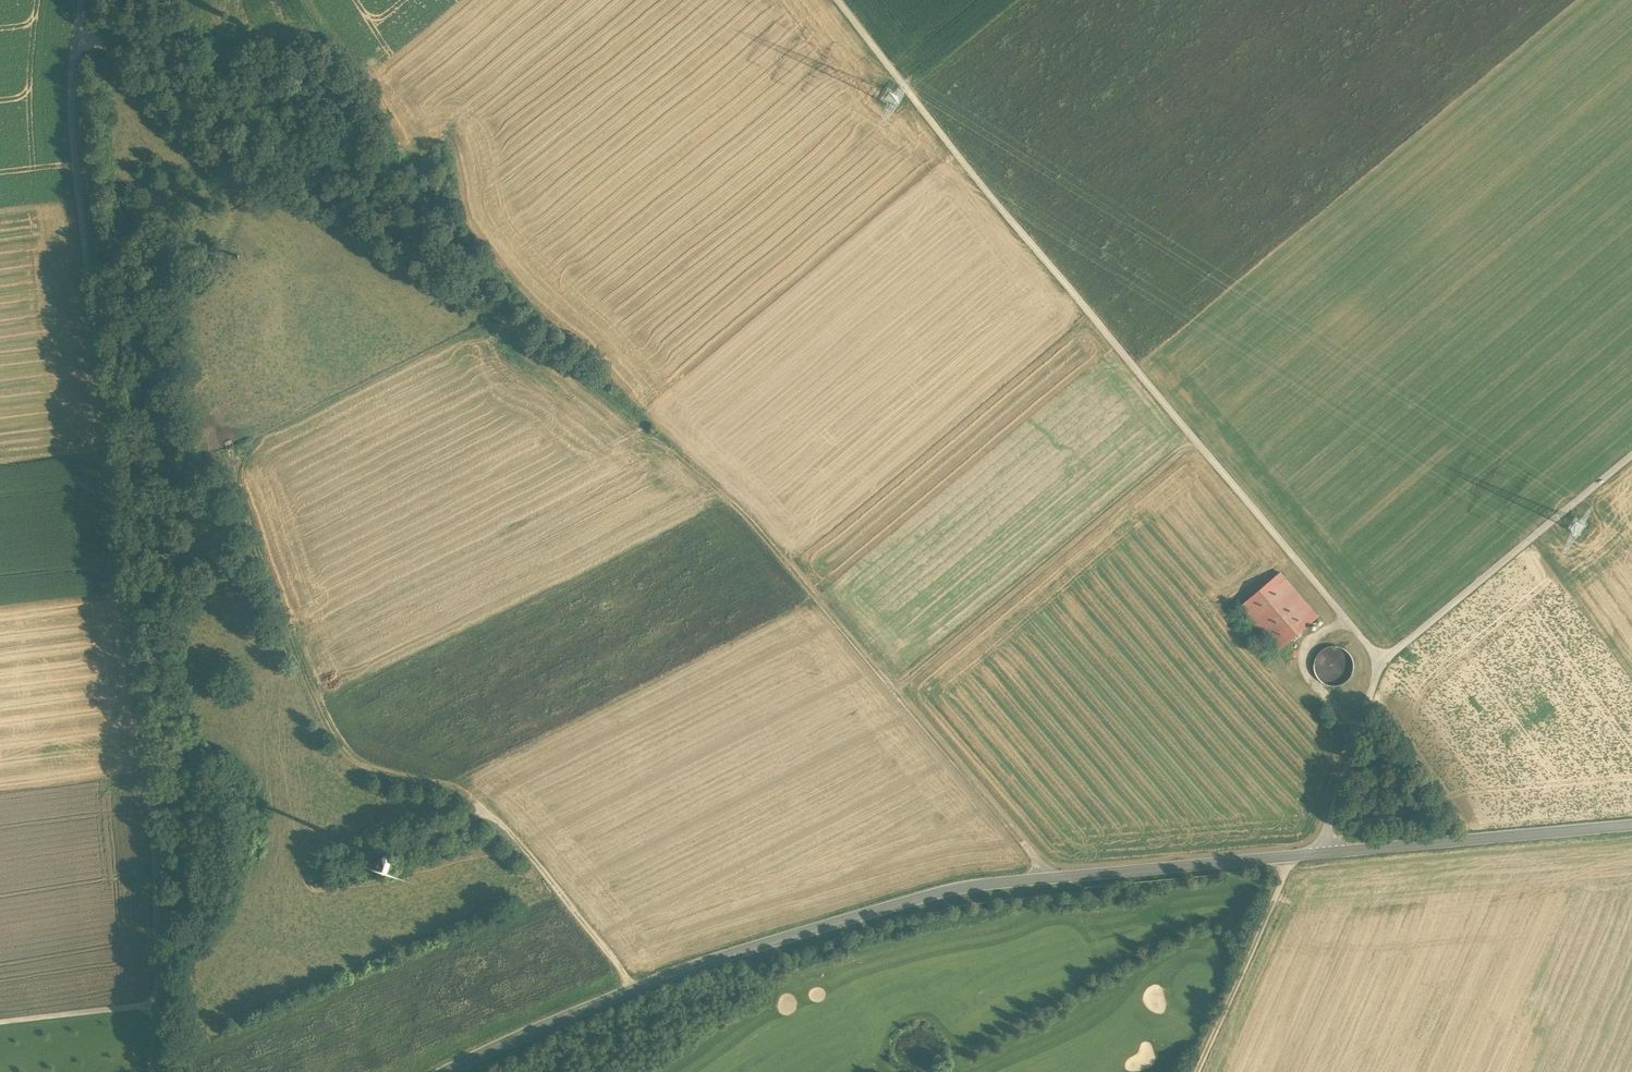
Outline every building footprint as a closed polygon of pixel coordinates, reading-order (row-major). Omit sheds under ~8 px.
[(1317,616),(1281,573),(1241,607),(1278,650),(1317,616)] [(1352,674),(1354,666),(1352,658),(1348,652),(1341,648),(1333,646),(1326,648),(1319,652),(1315,659),(1314,666),(1315,674),(1320,681),(1326,685),(1334,686),(1342,685),(1348,680),(1352,674)]
